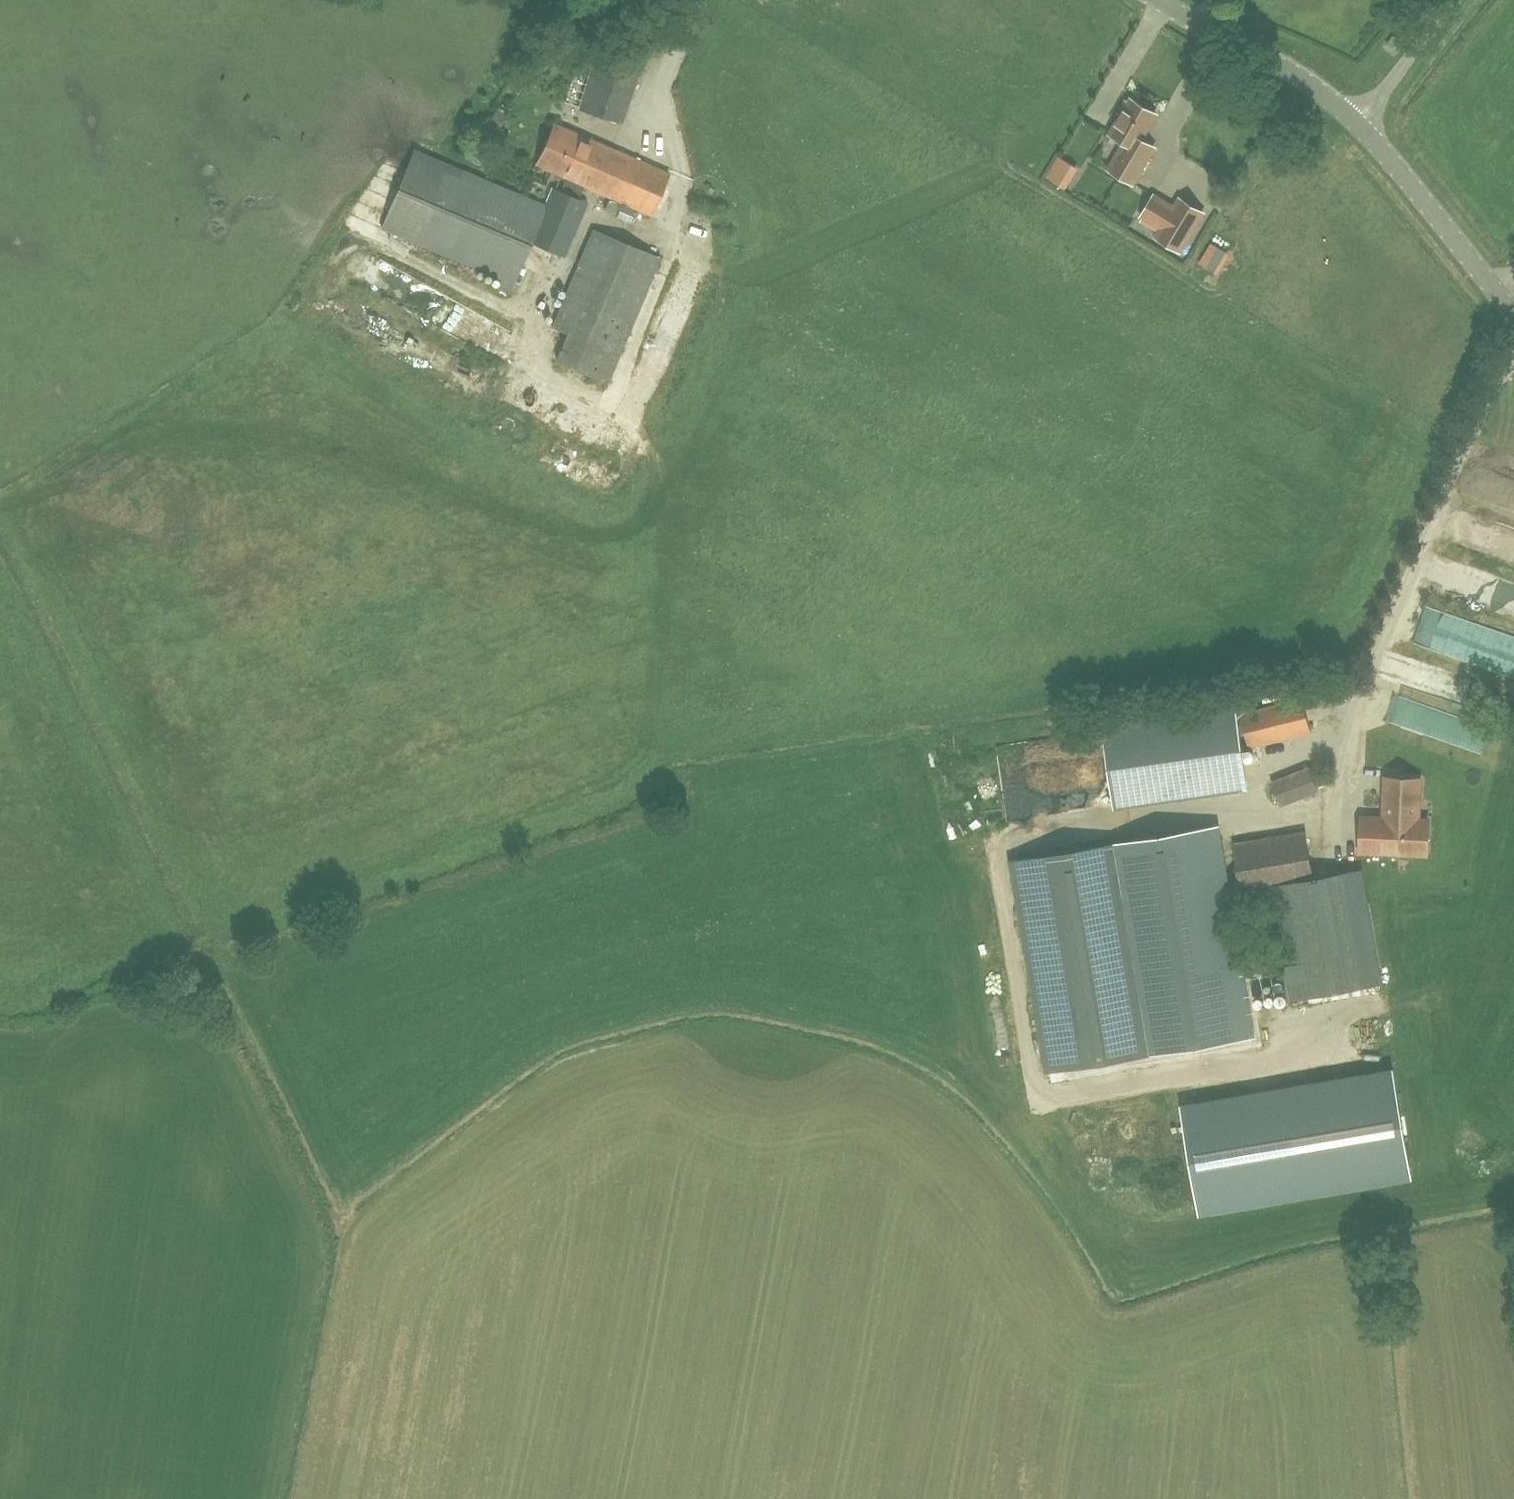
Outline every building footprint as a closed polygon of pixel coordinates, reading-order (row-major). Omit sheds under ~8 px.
[(594,61),(579,109),(622,123),(638,75),(634,73),(641,51),(606,40),(599,62),(594,61)] [(1125,142),(1109,169),(1132,182),(1153,147),(1140,139),(1155,113),(1131,99),(1129,102),(1126,100),(1119,112),(1122,114),(1110,133),(1125,142)] [(669,174),(554,123),(536,164),(651,215),(669,174)] [(382,227),(513,283),(530,242),(564,256),(587,202),(552,188),(545,204),(415,149),(382,227)] [(1063,189),(1076,165),(1054,153),(1041,177),(1063,189)] [(1142,216),(1162,228),(1157,238),(1179,251),(1202,212),(1180,199),(1174,208),(1153,196),(1142,216)] [(660,257),(593,229),(551,326),(567,333),(556,361),(607,382),(660,257)] [(1303,698),(1240,713),(1249,746),(1311,730),(1303,698)] [(1104,729),(1115,806),(1246,787),(1235,710),(1104,729)] [(1309,767),(1272,782),(1280,804),(1317,790),(1309,767)] [(1420,778),(1385,777),(1383,817),(1361,816),(1360,851),(1426,854),(1428,819),(1418,818),(1420,778)] [(1215,826),(1014,860),(1049,1070),(1251,1036),(1215,826)] [(1313,878),(1305,831),(1234,844),(1242,891),(1273,886),(1293,998),(1379,982),(1358,870),(1313,878)] [(1199,1209),(1410,1173),(1393,1074),(1182,1110),(1199,1209)]
